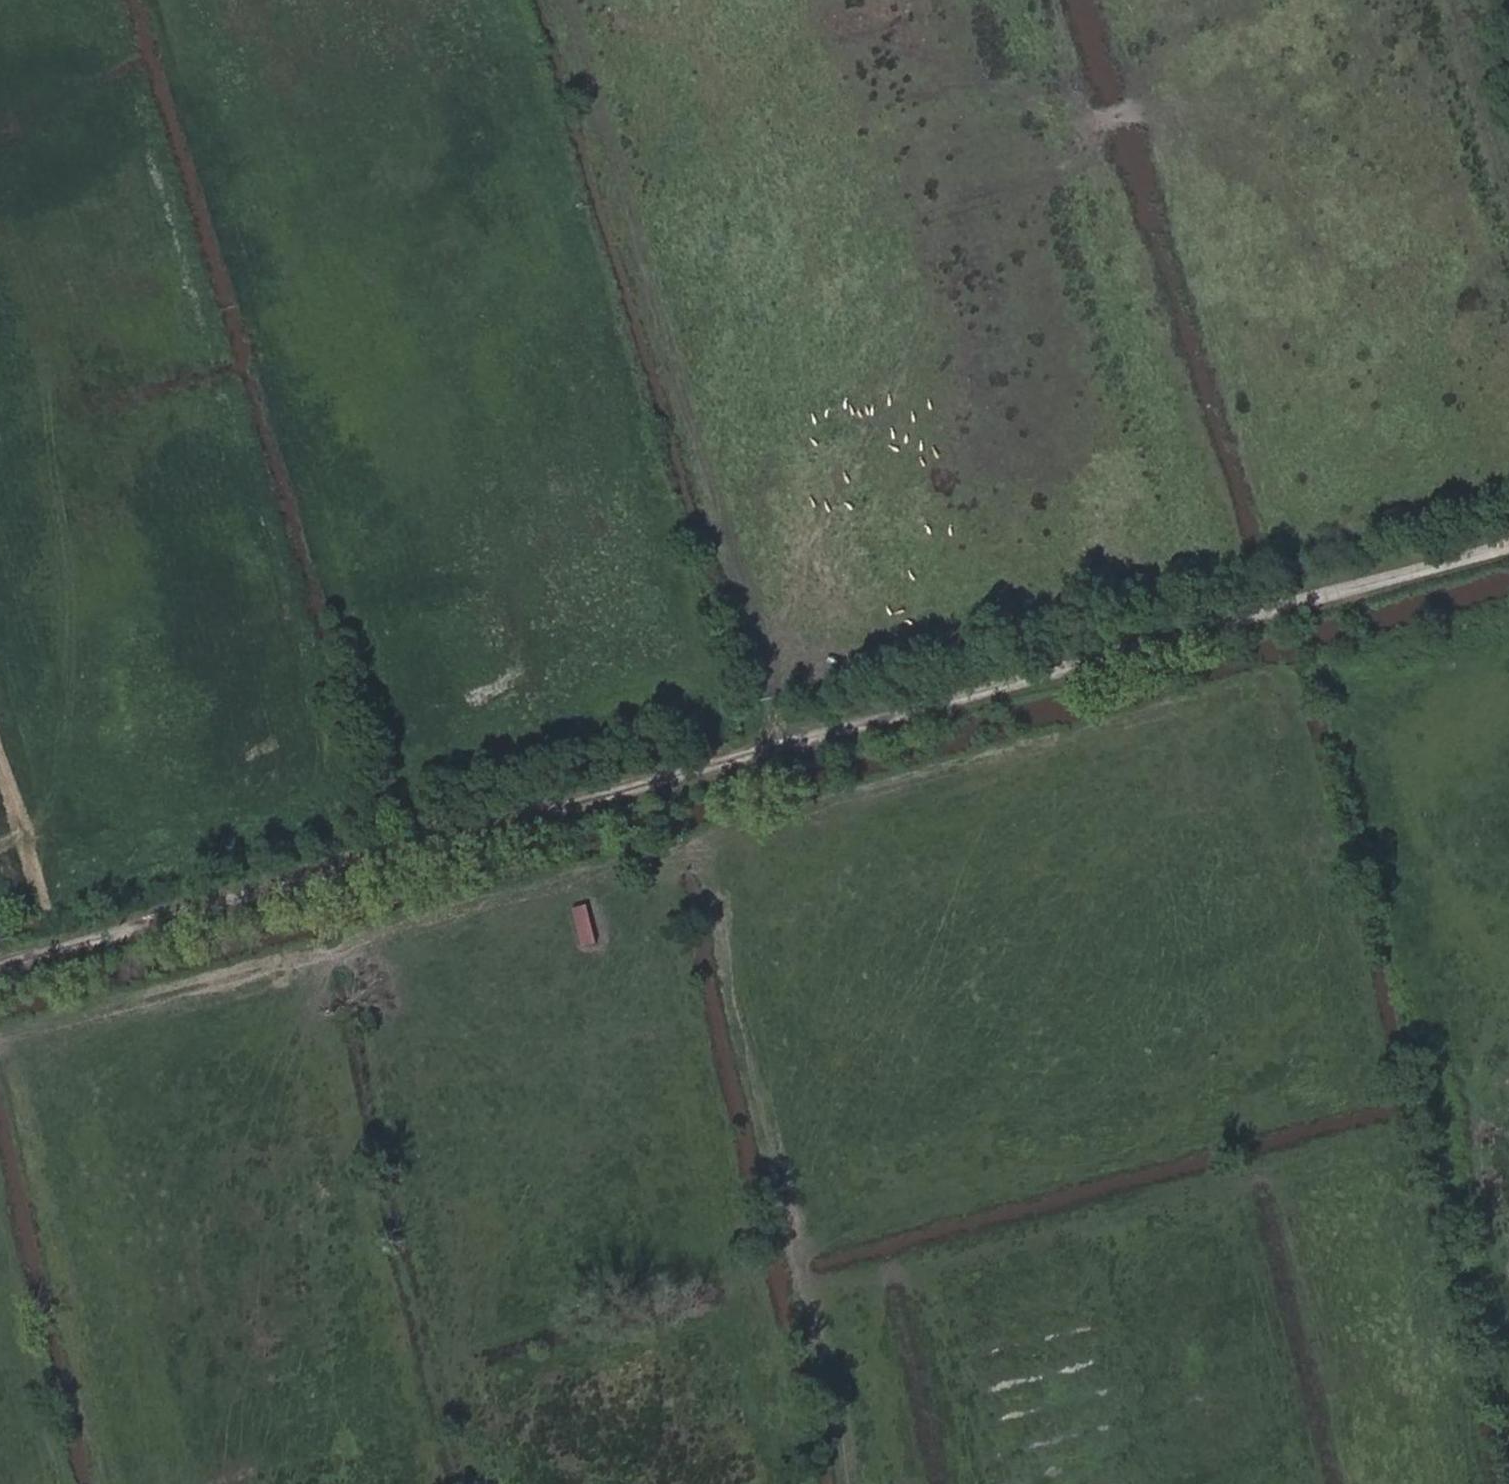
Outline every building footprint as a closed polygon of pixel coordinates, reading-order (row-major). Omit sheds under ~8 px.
[(572,906),(579,947),(596,944),(589,903),(572,906)]
